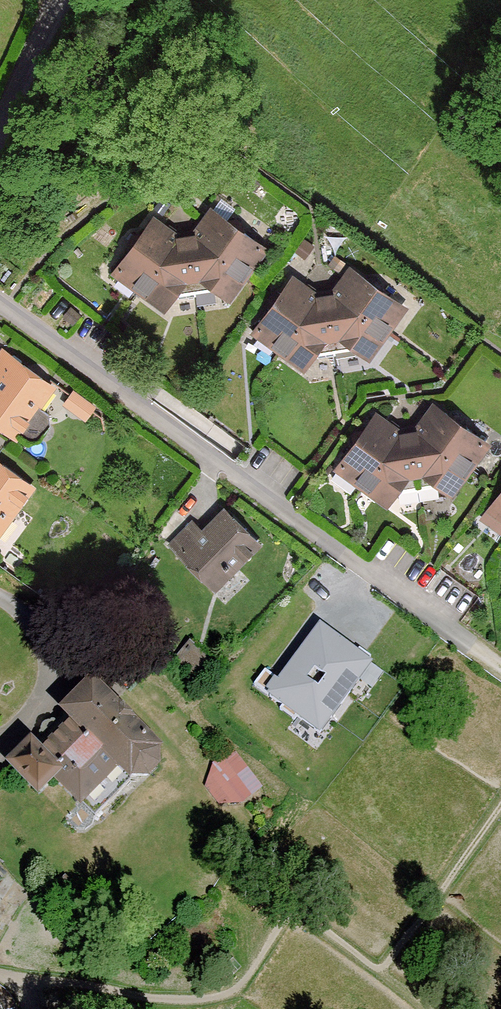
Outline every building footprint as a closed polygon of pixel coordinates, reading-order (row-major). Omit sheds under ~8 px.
[(210,209),(192,233),(250,276),(268,251),(210,209)] [(176,234),(153,217),(110,276),(133,292),(176,234)] [(192,233),(184,234),(197,299),(214,296),(216,293),(230,303),(250,276),(192,233)] [(184,234),(176,234),(133,292),(161,313),(173,297),(178,300),(197,299),(184,234)] [(350,270),(333,294),(391,337),(408,312),(350,270)] [(316,295),(294,278),(251,337),(274,354),(316,295)] [(333,294),(325,296),(338,360),(355,357),(357,354),(371,364),(391,337),(333,294)] [(325,296),(316,295),(274,354),(302,374),(314,358),(319,361),(338,360),(325,296)] [(17,441),(19,439),(27,445),(39,443),(50,428),(49,417),(40,410),(55,390),(13,360),(0,378),(0,429),(17,441)] [(96,409),(74,393),(63,407),(86,424),(96,409)] [(434,407),(416,431),(474,474),(492,449),(434,407)] [(400,432),(377,415),(335,474),(337,476),(331,484),(347,496),(353,488),(357,491),(400,432)] [(416,431),(409,433),(421,497),(438,494),(440,491),(454,501),(474,474),(416,431)] [(409,433),(400,432),(357,491),(386,512),(398,495),(402,498),(421,497),(409,433)] [(35,490),(0,466),(0,533),(15,511),(19,514),(35,490)] [(486,515),(500,526),(500,495),(486,515)] [(170,547),(213,591),(230,573),(234,577),(263,549),(225,511),(193,542),(184,534),(170,547)] [(267,694),(321,735),(372,664),(320,625),(267,694)] [(159,758),(163,754),(92,683),(62,713),(72,722),(43,751),(36,744),(11,769),(39,797),(54,783),(92,821),(129,783),(148,783),(158,774),(159,758)]
